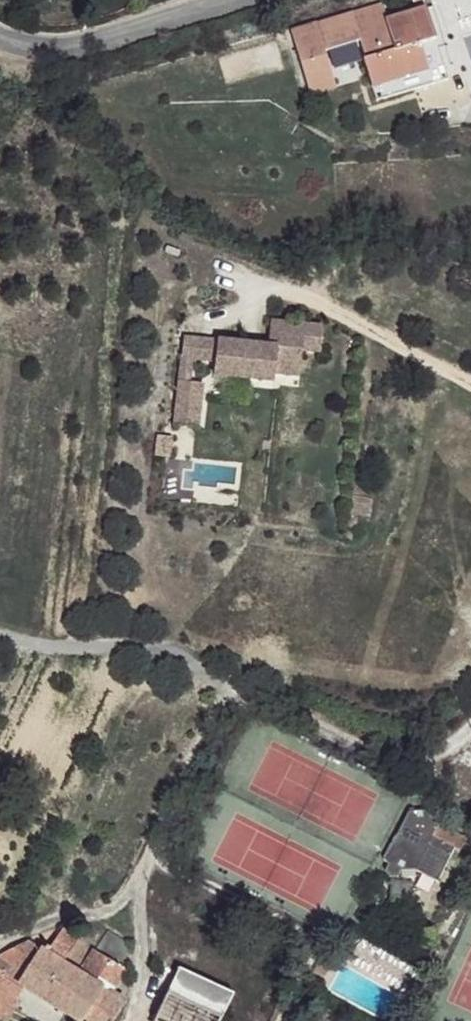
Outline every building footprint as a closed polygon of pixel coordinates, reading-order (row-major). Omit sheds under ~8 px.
[(387,7),(293,34),(310,98),(340,89),(331,51),(364,41),(377,87),(432,71),(438,85),(451,81),(439,38),(446,36),(438,7),(392,20),(387,7)] [(432,71),(377,87),(381,101),(438,85),(432,71)] [(264,347),(213,340),(211,361),(209,374),(268,382),(269,374),(294,377),(298,351),(315,353),(318,328),(267,321),(264,347)] [(211,361),(213,340),(179,336),(174,380),(184,381),(187,358),(211,361)] [(184,381),(174,380),(171,401),(195,404),(197,383),(184,381)] [(195,404),(171,401),(168,425),(192,427),(195,404)] [(420,828),(400,829),(376,882),(383,892),(383,896),(386,899),(393,899),(396,891),(412,888),(428,855),(432,845),(420,828)] [(449,867),(428,855),(412,888),(433,901),(449,867)] [(63,929),(51,946),(45,943),(41,947),(29,941),(0,954),(0,957),(11,961),(9,970),(0,968),(0,1020),(3,1020),(9,1020),(23,987),(66,1014),(88,979),(66,964),(80,940),(63,929)] [(80,940),(66,964),(88,979),(66,1014),(76,1020),(112,1020),(125,1001),(112,994),(127,969),(129,943),(108,930),(95,949),(80,940)] [(334,958),(322,953),(312,972),(325,979),(334,958)] [(232,1001),(178,975),(170,992),(224,1016),(232,1001)] [(170,992),(155,1020),(221,1020),(224,1016),(170,992)]
